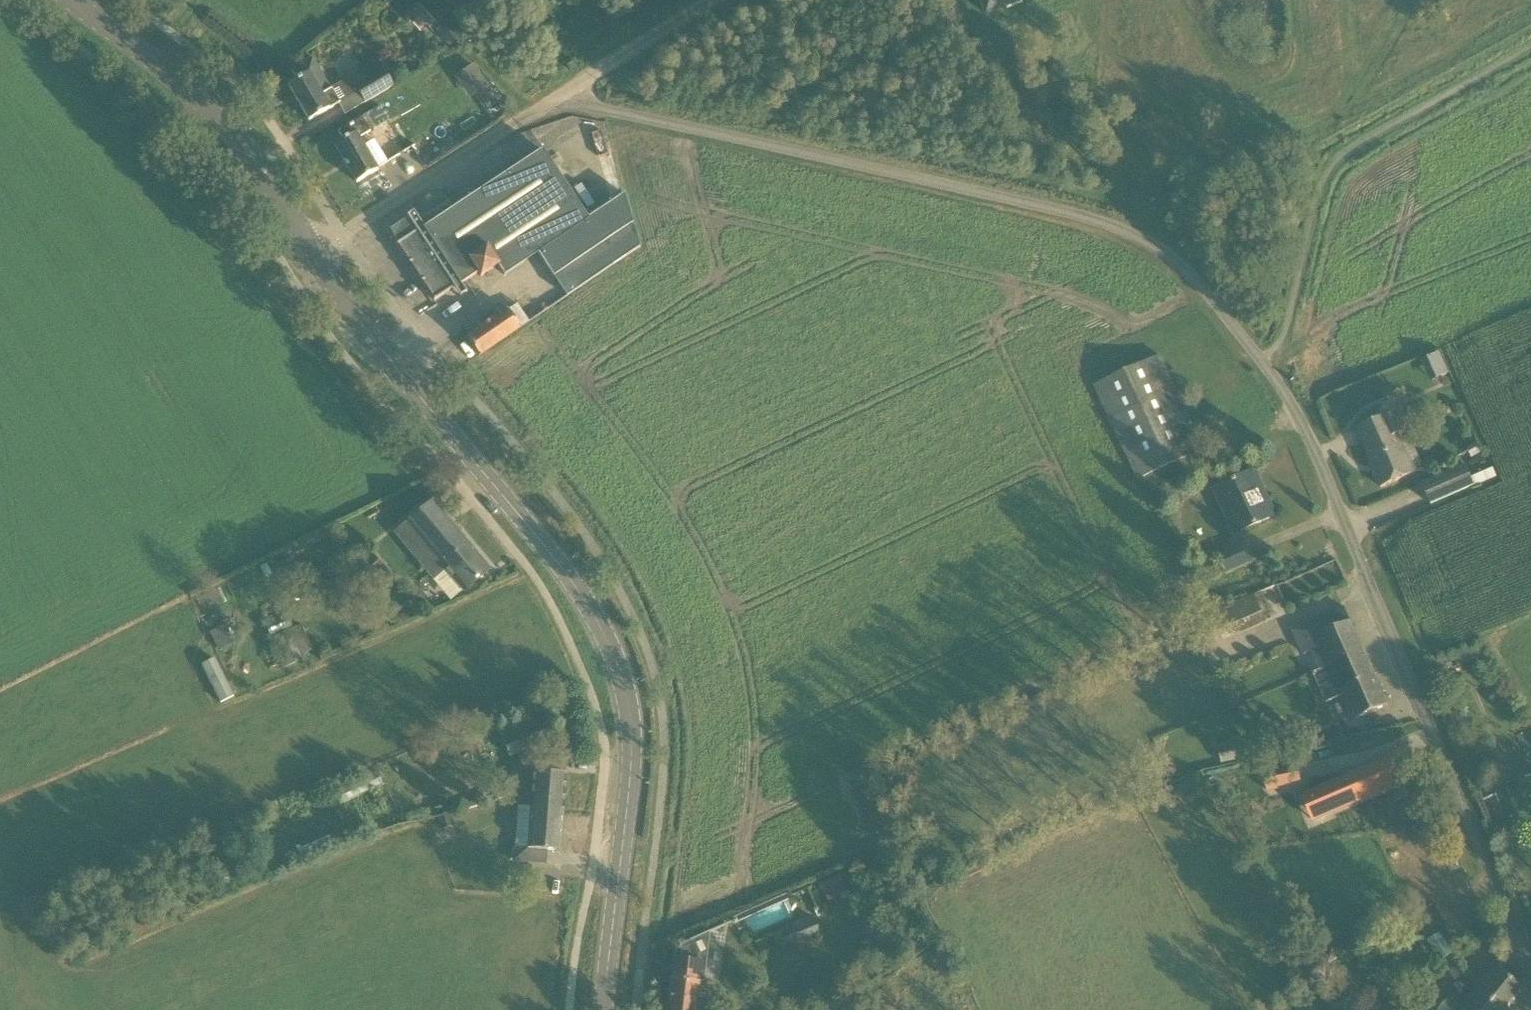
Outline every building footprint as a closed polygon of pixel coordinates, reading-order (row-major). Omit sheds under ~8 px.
[(985,14),(1021,0),(979,0),(985,14)] [(312,59),(302,65),(291,71),(297,80),(288,85),(309,121),(340,103),(331,88),(330,89),(312,59)] [(483,90),(485,93),(492,89),(474,63),(454,76),(470,99),(483,90)] [(383,68),(353,85),(364,104),(394,86),(383,68)] [(377,170),(367,153),(358,139),(368,132),(359,119),(355,121),(338,132),(343,140),(334,145),(357,182),(377,170)] [(567,296),(640,247),(624,194),(588,218),(542,150),(424,228),(413,211),(407,216),(408,217),(389,229),(398,243),(396,244),(397,245),(399,244),(410,261),(409,262),(410,264),(411,263),(422,280),(421,281),(422,282),(423,281),(434,298),(433,299),(434,301),(459,284),(466,294),(472,290),(466,281),(477,273),(480,277),(497,266),(504,275),(537,253),(553,277),(567,296)] [(528,321),(516,305),(508,311),(507,309),(466,337),(479,355),(520,328),(520,327),(528,321)] [(1440,351),(1420,359),(1424,371),(1433,368),(1438,383),(1450,379),(1440,351)] [(1138,479),(1168,465),(1186,457),(1172,427),(1190,419),(1160,356),(1143,364),(1143,363),(1095,386),(1138,479)] [(1381,487),(1399,479),(1412,474),(1396,436),(1406,432),(1394,404),(1380,411),(1382,417),(1358,427),(1375,469),(1373,470),(1381,487)] [(1463,466),(1422,484),(1431,504),(1471,487),(1495,476),(1493,471),(1469,481),(1463,466)] [(1236,479),(1214,489),(1221,504),(1227,502),(1240,532),(1252,526),(1270,518),(1278,515),(1265,488),(1263,489),(1254,470),(1236,479)] [(465,590),(490,570),(433,501),(397,531),(433,575),(445,565),(465,590)] [(1226,573),(1256,559),(1248,542),(1218,556),(1226,573)] [(1195,620),(1205,646),(1265,621),(1254,595),(1195,620)] [(1320,670),(1332,664),(1332,665),(1364,652),(1344,608),(1293,630),(1304,654),(1311,651),(1320,670)] [(209,630),(218,651),(233,645),(224,624),(209,630)] [(269,639),(282,669),(303,660),(301,655),(312,650),(301,625),(269,639)] [(1387,705),(1364,652),(1332,665),(1332,664),(1320,670),(1312,673),(1325,702),(1345,694),(1356,719),(1387,705)] [(543,744),(537,729),(504,741),(509,756),(543,744)] [(1395,759),(1310,795),(1319,818),(1405,782),(1395,759)] [(1296,764),(1264,771),(1268,791),(1289,786),(1288,780),(1299,778),(1296,764)] [(527,848),(540,849),(560,851),(565,773),(524,769),(521,802),(532,804),(527,848)] [(804,920),(779,929),(785,945),(810,936),(809,934),(818,931),(813,917),(804,920)] [(698,981),(704,982),(706,961),(698,960),(693,944),(676,951),(675,957),(673,957),(671,978),(667,1009),(695,1009),(698,981)] [(1506,1009),(1509,1009),(1526,989),(1499,966),(1486,982),(1480,989),(1506,1009)] [(1424,1002),(1434,1009),(1506,1009),(1480,989),(1461,1009),(1446,996),(1436,987),(1424,1002)]
